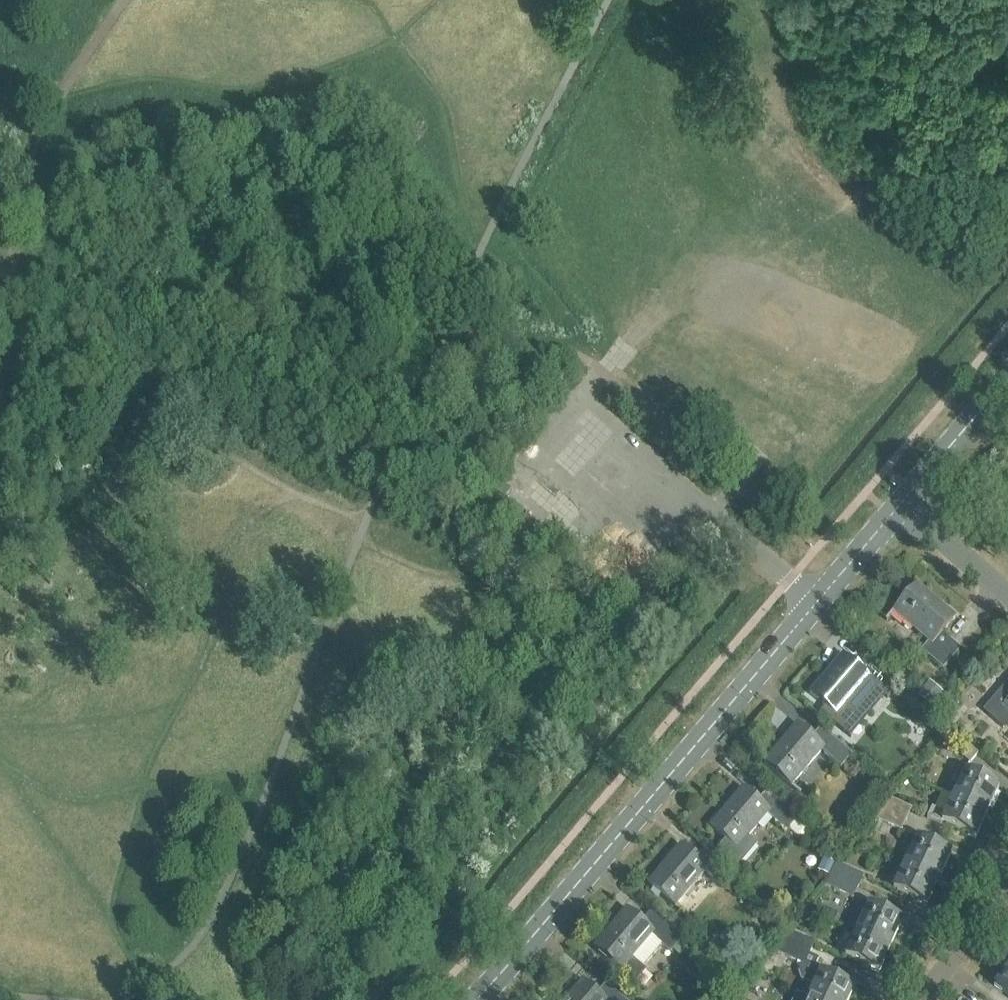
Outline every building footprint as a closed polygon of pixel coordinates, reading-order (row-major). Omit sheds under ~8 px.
[(681,590),(689,581),(693,576),(684,569),(678,576),(673,582),(681,590)] [(892,610),(928,640),(920,649),(943,668),(960,648),(941,632),(954,617),(915,583),(892,610)] [(844,654),(810,693),(825,706),(820,711),(833,721),(844,731),(879,691),(885,696),(888,699),(899,685),(867,657),(859,667),(844,654)] [(929,706),(941,692),(928,682),(916,695),(929,706)] [(1004,685),(986,705),(991,710),(988,714),(1002,726),(1005,723),(1007,724),(1007,723),(1007,689),(1004,685)] [(944,725),(954,713),(941,701),(930,714),(944,725)] [(853,755),(821,728),(813,737),(797,724),(764,763),(791,786),(821,751),(841,768),(853,755)] [(980,756),(971,748),(949,729),(941,738),(963,758),(972,765),(980,756)] [(998,788),(966,773),(967,770),(961,767),(954,783),(959,785),(954,798),(987,813),(998,788)] [(799,819),(767,792),(758,801),(743,788),(710,827),(726,842),(720,850),(718,849),(718,850),(738,866),(739,865),(737,863),(754,843),(746,837),(766,813),(788,832),(799,819)] [(944,827),(946,824),(976,837),(987,813),(954,798),(947,794),(940,812),(934,809),(930,820),(944,827)] [(912,808),(885,795),(879,807),(906,820),(912,808)] [(879,807),(874,818),(901,830),(906,820),(879,807)] [(917,839),(905,863),(909,865),(939,879),(950,854),(917,839)] [(726,867),(705,849),(697,858),(681,845),(648,884),(676,907),(706,872),(715,880),(726,867)] [(828,875),(834,862),(826,859),(820,871),(828,875)] [(863,876),(836,863),(831,874),(858,886),(863,876)] [(939,879),(909,865),(905,863),(894,888),(927,904),(939,879)] [(831,874),(825,885),(853,898),(858,886),(831,874)] [(847,927),(857,931),(870,937),(890,947),(902,922),(868,906),(859,902),(847,927)] [(642,921),(627,908),(594,948),(633,982),(664,947),(671,953),(683,940),(650,912),(642,921)] [(815,943),(787,930),(782,942),(819,959),(819,958),(810,954),(815,943)] [(890,947),(870,937),(857,931),(845,957),(878,972),(890,947)] [(778,952),(803,964),(800,971),(802,979),(815,985),(809,998),(813,999),(849,999),(854,988),(821,974),(823,971),(815,968),(819,959),(782,942),(778,952)] [(995,986),(1007,996),(1007,968),(995,986)] [(606,984),(598,993),(583,981),(566,999),(625,999),(606,984)]
